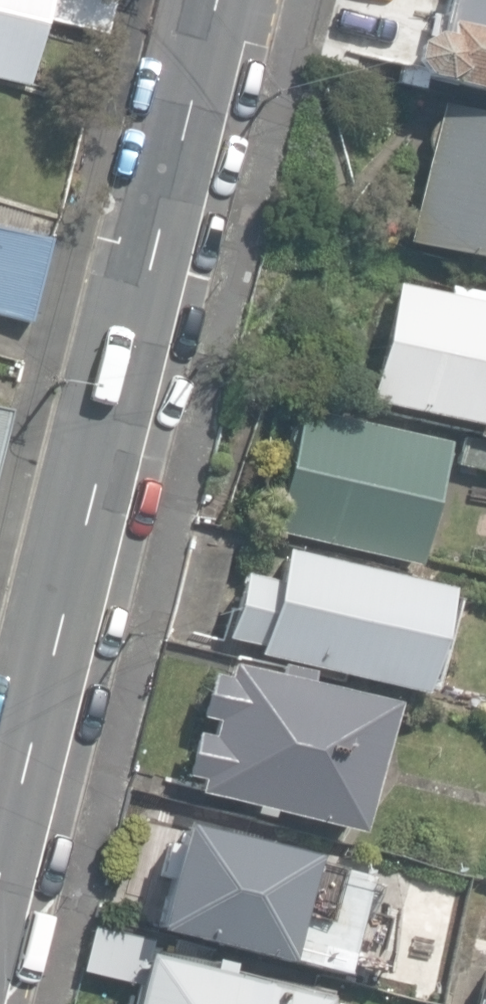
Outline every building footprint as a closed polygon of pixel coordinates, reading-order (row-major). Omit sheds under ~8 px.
[(25,86),(46,0),(0,0),(0,80),(25,86)] [(107,33),(114,0),(56,0),(51,22),(107,33)] [(485,94),(485,0),(443,0),(433,37),(417,45),(411,62),(421,77),(438,82),(485,94)] [(485,263),(485,118),(442,107),(407,243),(485,263)] [(30,321),(50,241),(0,229),(0,314),(30,321)] [(485,442),(485,306),(479,305),(482,294),(448,286),(446,297),(394,284),(366,401),(473,427),(470,439),(485,442)] [(270,527),(412,561),(441,440),(299,406),(270,527)] [(11,411),(0,408),(0,456),(11,411)] [(485,469),(485,444),(461,438),(455,462),(485,469)] [(252,657),(412,695),(437,591),(280,552),(272,584),(240,576),(225,639),(254,646),(252,657)] [(196,791),(352,833),(385,704),(303,684),(306,674),(272,664),(268,678),(228,667),(224,681),(209,677),(198,716),(213,720),(208,738),(195,735),(184,775),(199,779),(196,791)] [(152,930),(341,977),(367,874),(178,827),(152,930)] [(317,1002),(143,959),(147,941),(93,927),(82,970),(136,985),(131,1003),(316,1003),(317,1002)] [(484,968),(476,1001),(472,1000),(471,1003),(485,1003),(485,969),(484,968)]
